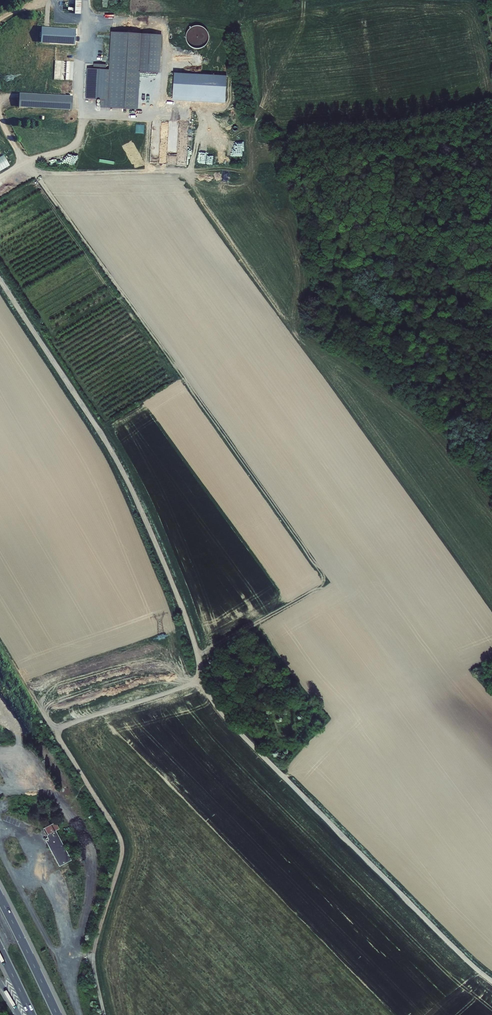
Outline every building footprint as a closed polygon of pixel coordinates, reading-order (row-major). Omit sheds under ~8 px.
[(43,26),(42,42),(76,44),(77,28),(43,26)] [(185,44),(204,50),(209,32),(190,26),(185,44)] [(94,69),(87,69),(86,100),(101,101),(100,108),(136,110),(138,73),(158,74),(160,36),(113,33),(111,70),(106,70),(94,69)] [(34,108),(71,110),(72,97),(34,95),(34,108)] [(45,841),(50,851),(58,867),(69,861),(55,832),(58,830),(55,824),(44,830),(49,839),(45,841)]
